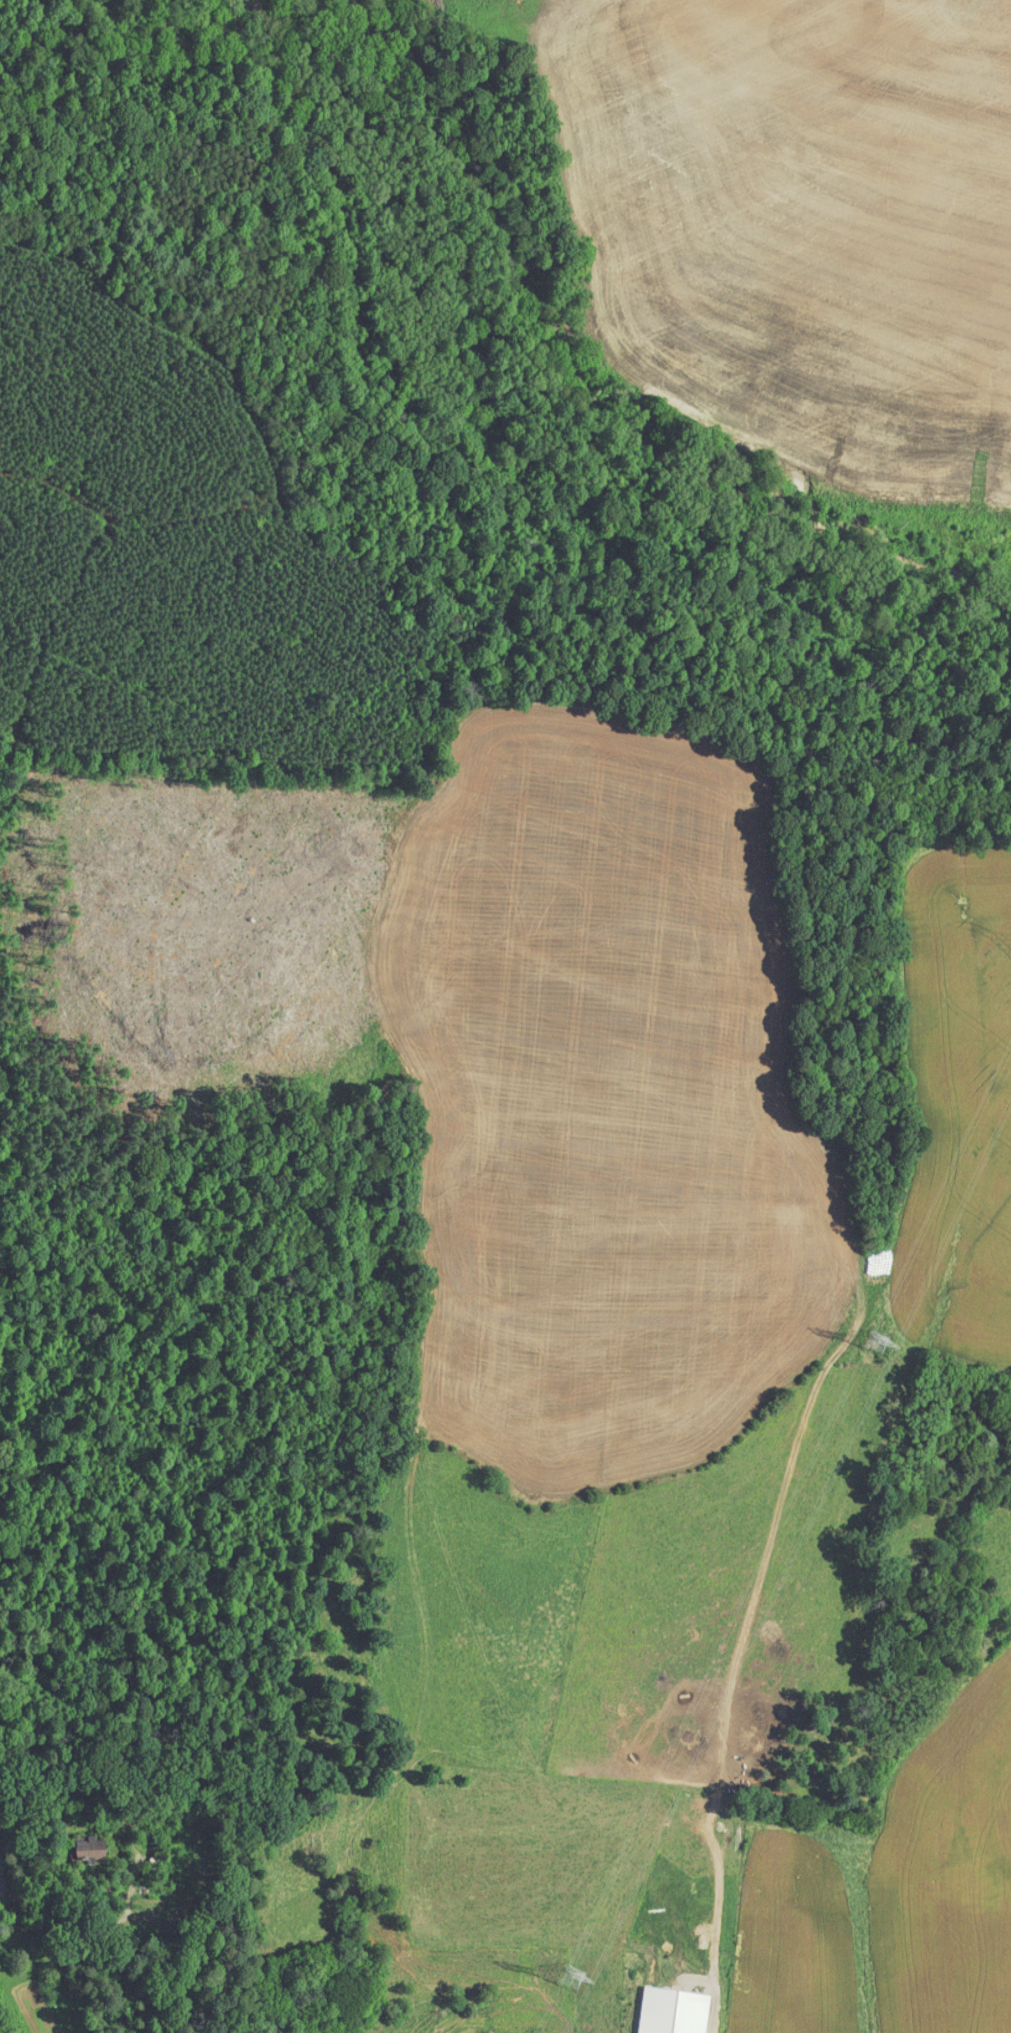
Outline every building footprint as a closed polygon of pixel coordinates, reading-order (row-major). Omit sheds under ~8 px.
[(642,1983),(636,2032),(704,2032),(709,1991),(642,1983)]
